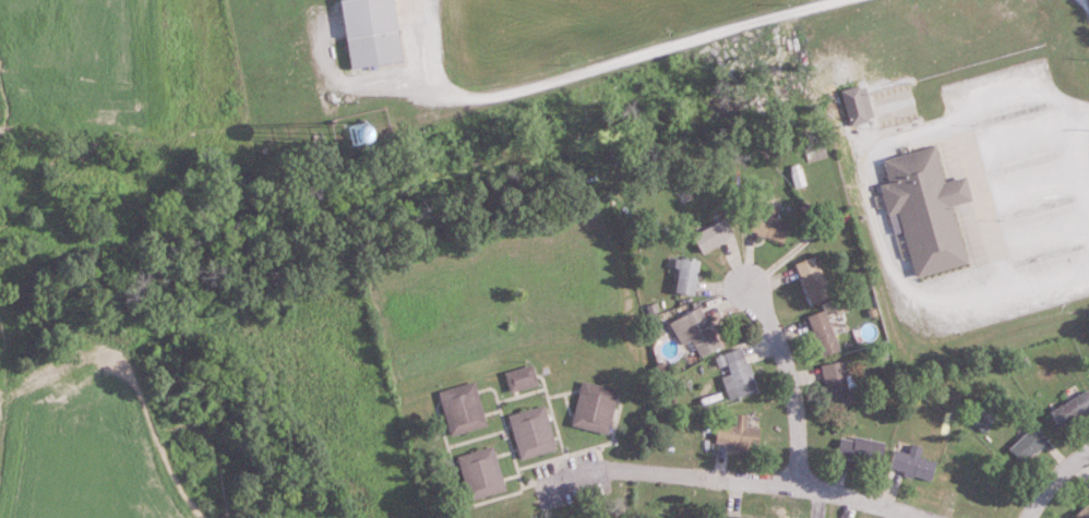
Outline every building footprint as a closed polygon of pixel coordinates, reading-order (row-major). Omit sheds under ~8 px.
[(351,67),(405,58),(395,0),(339,0),(351,67)] [(913,276),(965,264),(952,205),(970,201),(965,177),(942,182),(934,147),(882,159),(888,185),(879,187),(886,215),(899,212),(913,276)] [(747,230),(781,244),(789,225),(774,219),(777,212),(757,204),(747,230)] [(711,216),(714,225),(691,235),(699,253),(732,238),(721,212),(711,216)] [(809,304),(830,296),(814,256),(793,265),(809,304)] [(671,292),(692,295),(697,262),(676,259),(671,292)] [(688,342),(696,358),(720,346),(700,307),(668,323),(679,346),(688,342)] [(838,352),(826,311),(807,316),(819,357),(838,352)] [(756,392),(743,350),(723,356),(729,376),(721,379),(728,400),(756,392)] [(830,407),(860,400),(856,384),(848,386),(846,378),(854,376),(851,360),(821,366),(830,407)] [(537,386),(532,366),(504,372),(508,392),(537,386)] [(617,390),(580,381),(570,426),(607,434),(617,390)] [(439,391),(449,435),(484,428),(475,383),(439,391)] [(1087,391),(1049,413),(1059,430),(1088,412),(1088,396),(1087,391)] [(508,415),(519,460),(555,451),(544,407),(508,415)] [(758,428),(746,428),(746,415),(735,415),(735,426),(717,426),(716,444),(729,445),(729,451),(758,452),(758,428)] [(1049,441),(1035,425),(1006,451),(1020,466),(1049,441)] [(835,460),(879,466),(883,443),(839,436),(835,460)] [(930,480),(935,462),(919,458),(922,448),(909,444),(907,454),(893,450),(888,468),(930,480)] [(457,456),(468,500),(503,491),(493,448),(457,456)] [(1074,516),(1077,517),(1088,517),(1088,501),(1074,516)]
